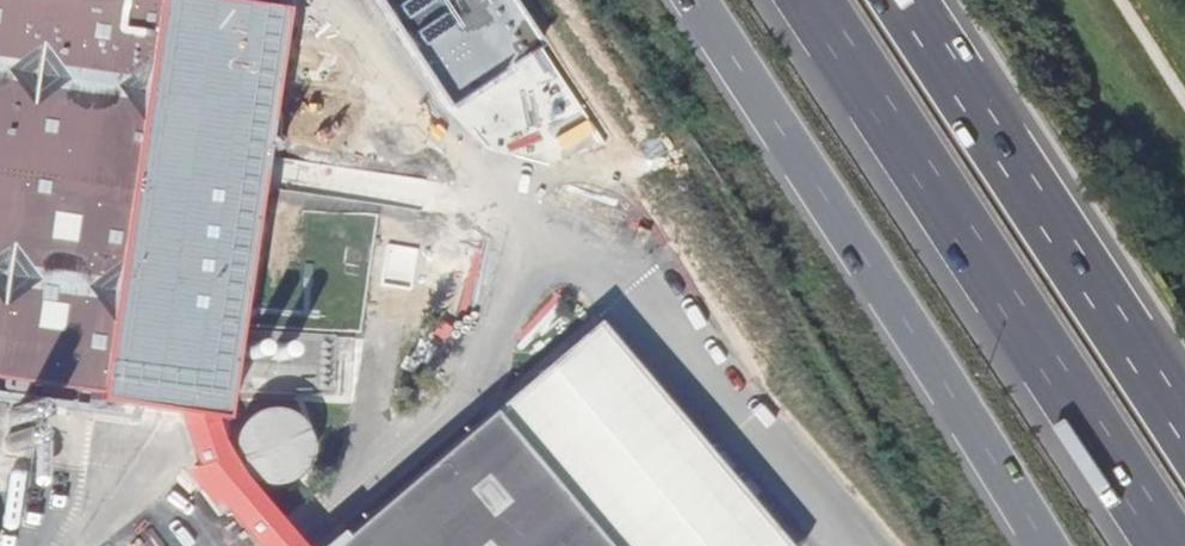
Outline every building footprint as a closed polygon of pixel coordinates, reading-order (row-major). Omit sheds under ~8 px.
[(44,318),(36,375),(124,389),(122,401),(151,405),(207,14),(190,11),(192,0),(0,0),(0,311),(44,318)] [(122,401),(124,389),(36,375),(44,318),(0,311),(0,383),(122,401)] [(496,415),(608,545),(777,545),(592,332),(496,415)] [(496,415),(340,545),(608,545),(496,415)] [(97,419),(95,451),(168,455),(170,422),(97,419)] [(298,437),(292,432),(289,431),(281,429),(273,428),(265,429),(260,431),(255,433),(248,438),(242,444),(238,451),(235,459),(234,467),(235,473),(237,481),(240,488),(246,495),(252,500),(256,503),(264,505),(272,507),(278,507),(286,505),(293,502),(300,497),(306,491),(310,484),(312,479),(313,471),(313,462),(311,454),(307,447),(304,442),(298,437)] [(200,496),(222,521),(246,500),(225,475),(200,496)]
